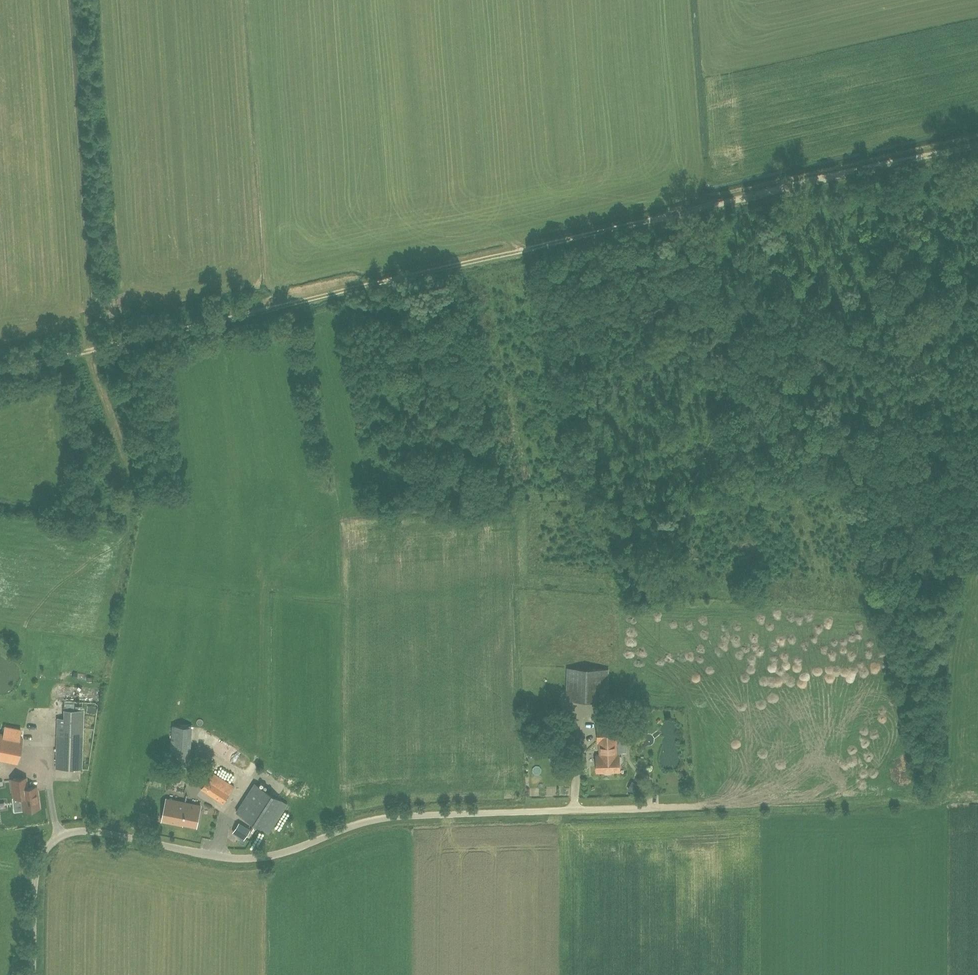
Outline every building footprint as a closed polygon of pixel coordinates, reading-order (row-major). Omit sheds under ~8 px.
[(608,701),(609,669),(567,667),(566,700),(608,701)] [(98,693),(98,686),(87,685),(87,693),(98,693)] [(57,718),(57,735),(56,769),(82,769),(83,736),(84,710),(63,709),(63,718),(57,718)] [(9,714),(8,723),(28,725),(29,716),(9,714)] [(558,748),(574,738),(564,722),(548,732),(558,748)] [(620,756),(619,756),(619,755),(617,755),(616,743),(626,742),(625,722),(597,722),(598,745),(602,745),(602,756),(597,756),(597,772),(604,771),(605,773),(606,774),(611,773),(611,772),(611,771),(620,771),(619,763),(621,763),(622,762),(621,757),(620,756)] [(194,727),(173,726),(171,758),(192,759),(194,727)] [(19,738),(0,734),(0,760),(17,763),(22,738),(19,738)] [(213,773),(208,779),(230,793),(234,787),(213,773)] [(26,796),(26,788),(24,778),(11,780),(13,798),(21,797),(26,796)] [(223,803),(230,793),(208,779),(202,790),(223,803)] [(263,829),(281,800),(255,783),(236,812),(263,829)] [(26,796),(21,797),(23,810),(39,808),(36,787),(26,788),(26,796)] [(163,820),(178,823),(183,824),(183,823),(197,826),(201,806),(167,799),(163,820)] [(289,805),(281,800),(263,829),(271,833),(289,805)] [(239,823),(234,831),(245,839),(250,831),(239,823)]
